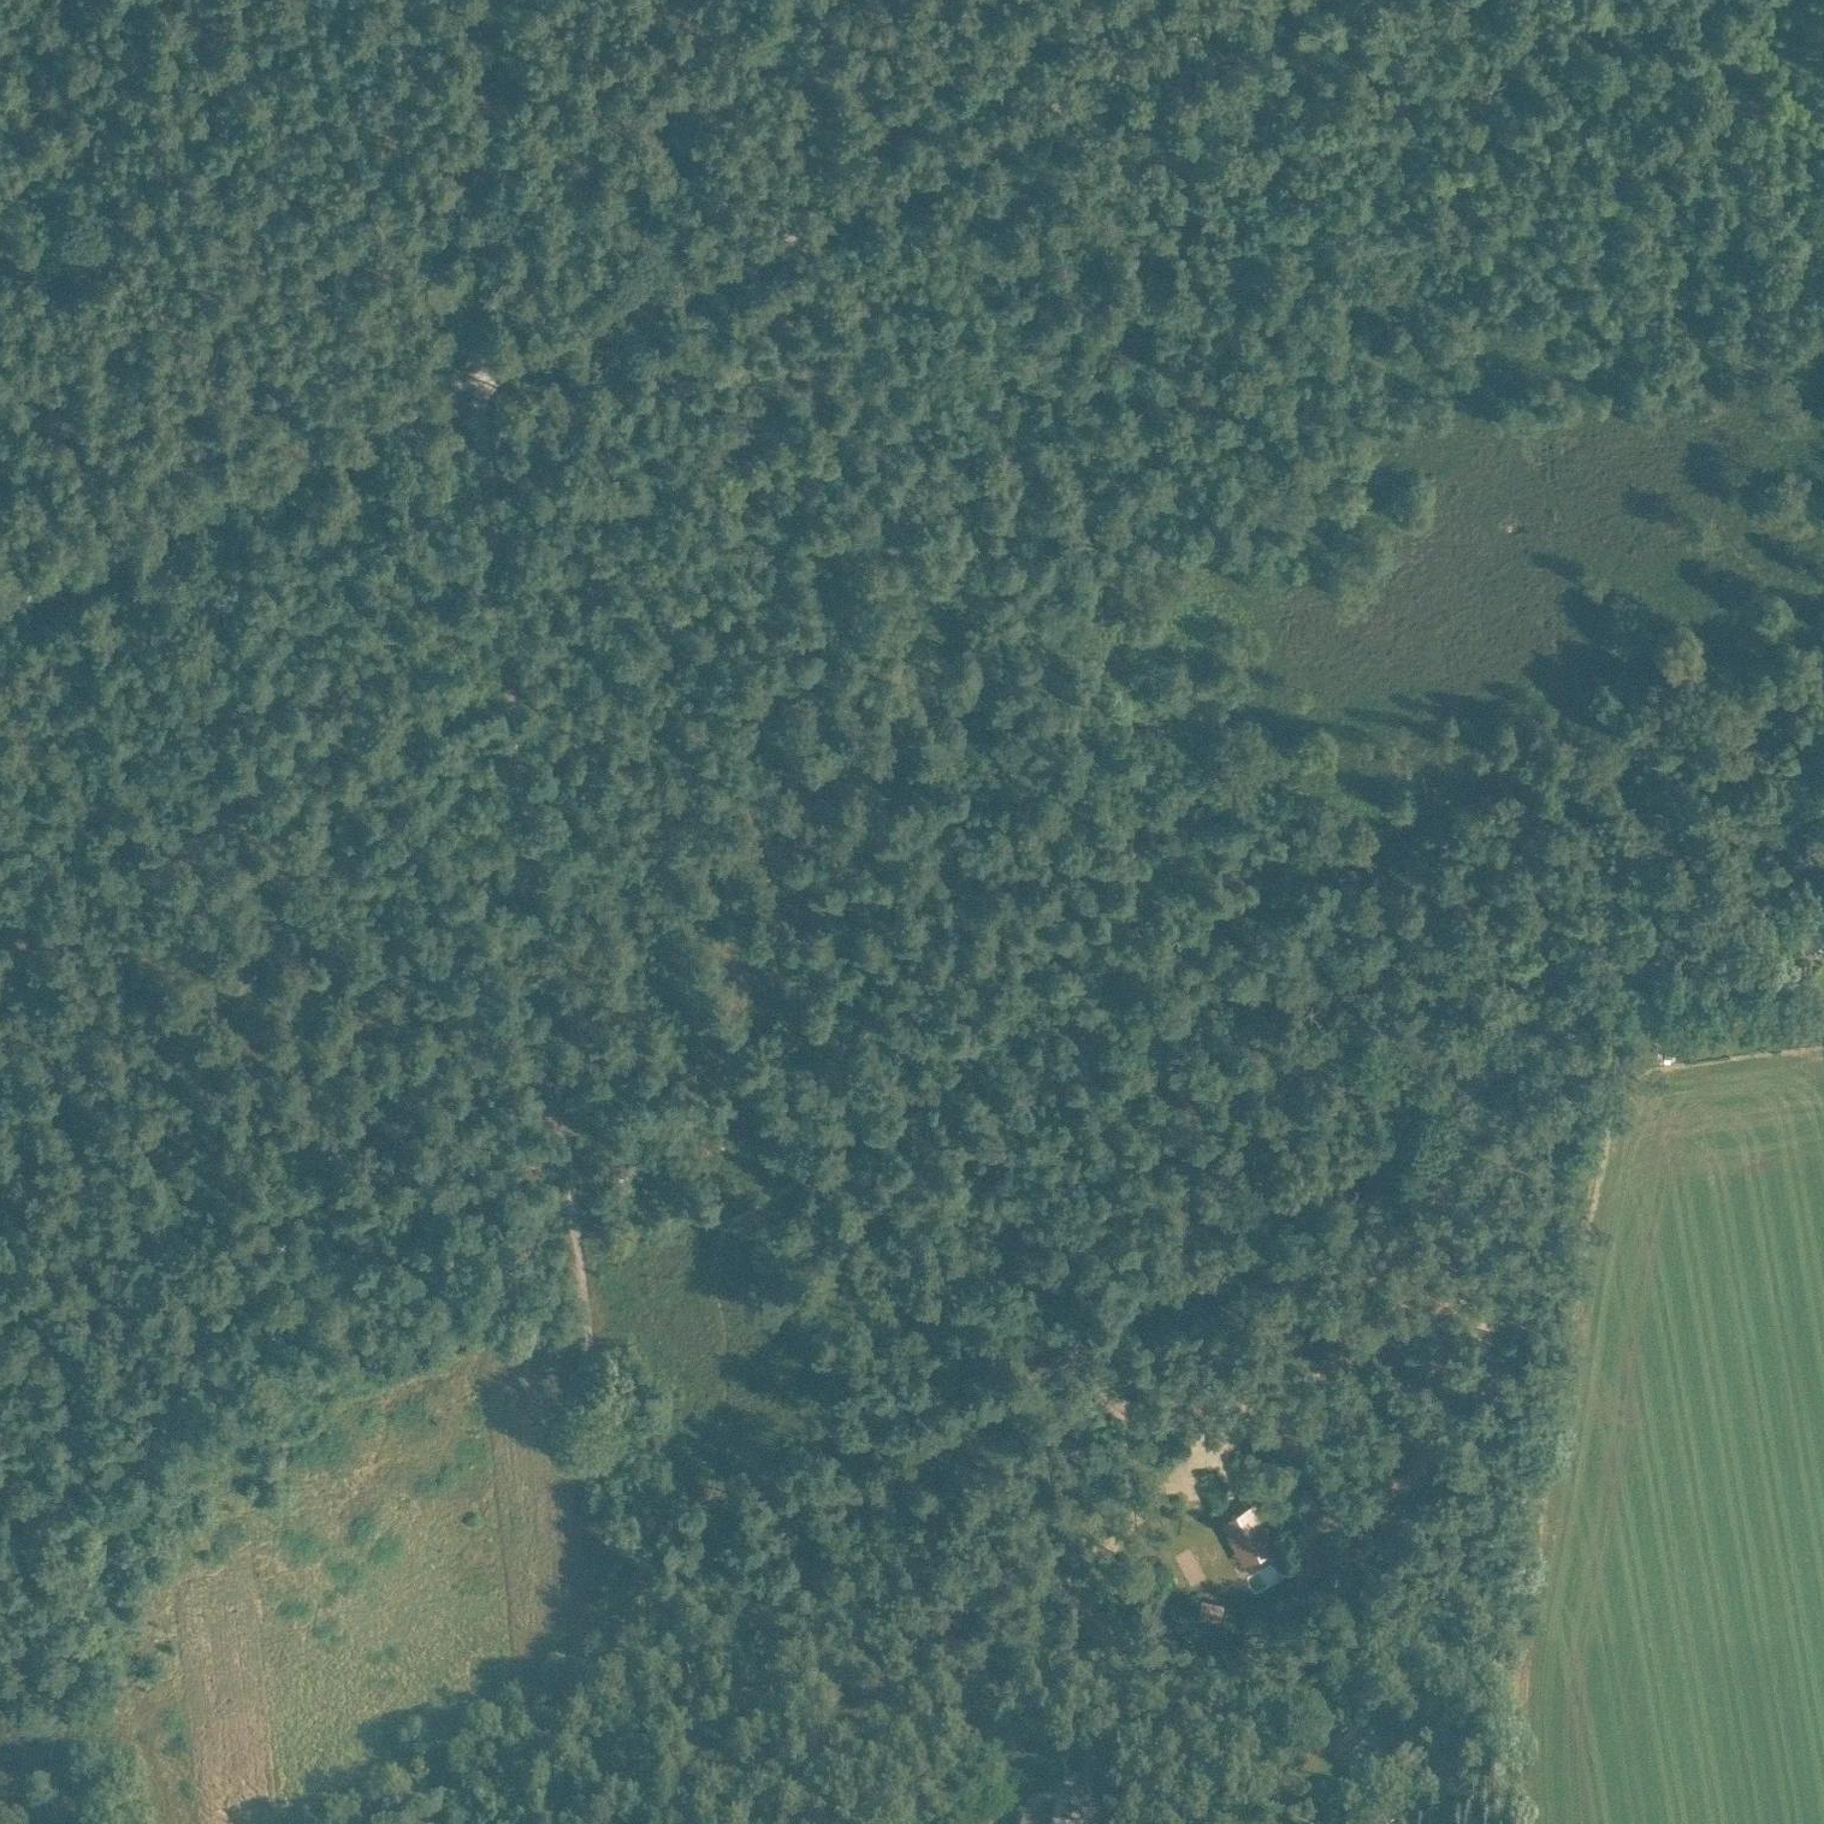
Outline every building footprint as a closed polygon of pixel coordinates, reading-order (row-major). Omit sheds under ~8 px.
[(1244,1543),(1252,1558),(1276,1545),(1253,1503),(1236,1513),(1251,1540),(1244,1543)] [(1313,1556),(1294,1567),(1302,1581),(1321,1570),(1313,1556)] [(1078,1797),(1078,1810),(1097,1810),(1097,1798),(1078,1797)] [(1079,1823),(1083,1812),(1069,1808),(1065,1819),(1079,1823)] [(1053,1822),(1027,1814),(1024,1823),(1052,1823),(1053,1822)]
